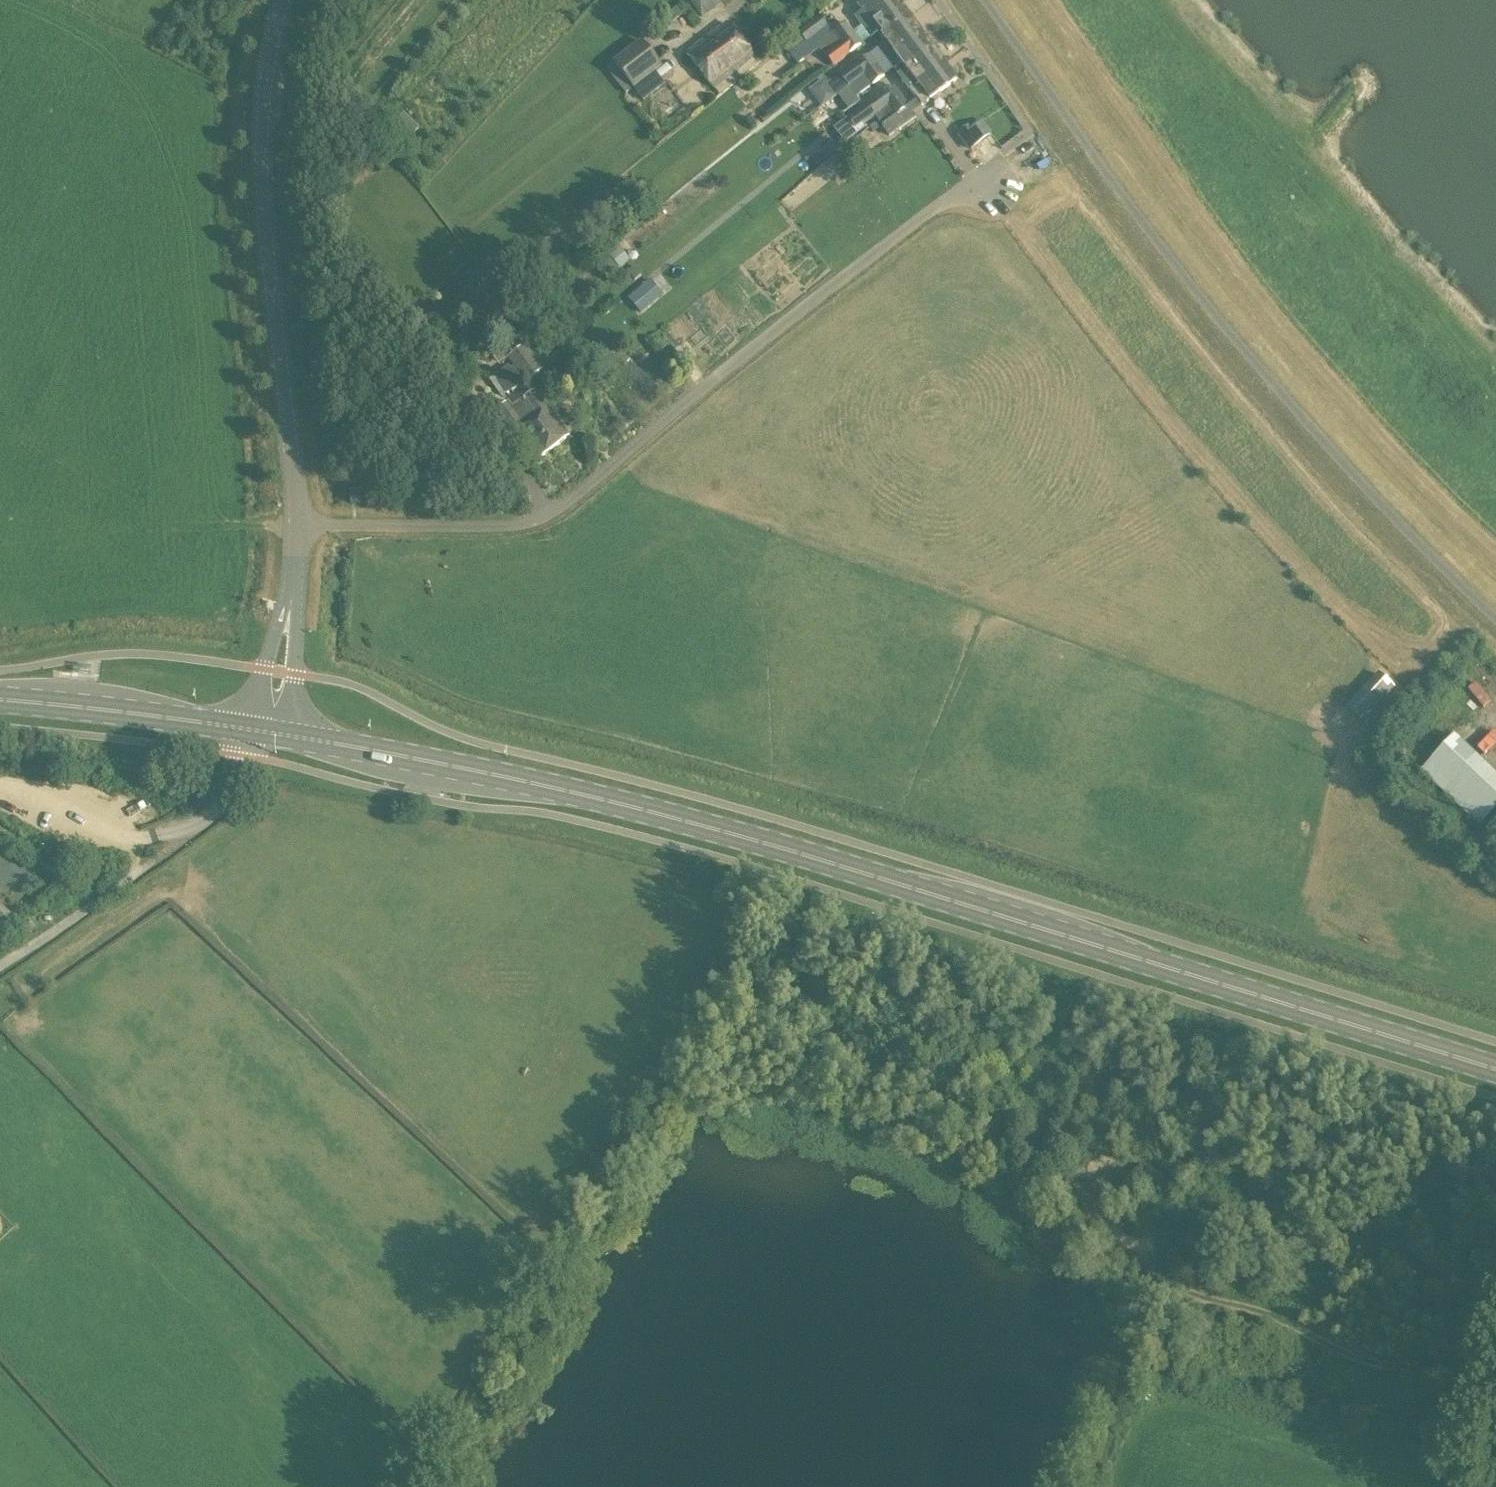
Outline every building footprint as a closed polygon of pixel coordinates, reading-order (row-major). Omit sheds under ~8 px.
[(717,0),(689,0),(702,17),(720,3),(717,0)] [(854,16),(855,18),(861,26),(862,27),(897,0),(896,0),(864,0),(857,5),(858,7),(861,11),(854,16)] [(897,0),(862,27),(863,28),(870,37),(877,32),(877,33),(881,38),(909,17),(898,2),(897,0)] [(661,18),(667,26),(674,20),(668,13),(661,18)] [(800,35),(783,48),(796,65),(819,48),(825,56),(854,34),(853,32),(845,22),(832,32),(819,15),(798,32),(800,35)] [(885,42),(878,47),(879,49),(886,59),(920,32),(910,18),(909,17),(881,38),(882,39),(885,42)] [(715,88),(753,58),(727,25),(689,56),(715,88)] [(920,32),(886,59),(887,60),(894,69),(901,63),(901,64),(905,69),(932,48),(921,34),(920,32)] [(825,56),(833,65),(861,44),(854,34),(825,56)] [(633,89),(662,66),(641,40),(612,62),(614,64),(606,70),(625,93),(632,88),(633,89)] [(909,75),(903,80),(911,90),(944,65),(933,50),(932,48),(905,69),(906,71),(909,75)] [(849,88),(877,66),(869,54),(867,55),(829,84),(828,84),(825,79),(809,91),(821,108),(838,97),(849,88)] [(944,65),(911,90),(911,91),(917,99),(923,106),(956,80),(945,66),(944,65)] [(877,66),(849,88),(855,97),(884,75),(877,66)] [(893,88),(848,121),(860,136),(868,130),(864,126),(875,117),(901,99),(893,88)] [(901,99),(875,117),(890,137),(915,118),(901,99)] [(991,137),(981,124),(962,138),(960,134),(959,135),(971,151),(991,137)] [(635,280),(642,274),(635,266),(628,272),(635,280)] [(467,280),(476,291),(487,282),(479,271),(467,280)] [(628,299),(640,312),(651,302),(640,289),(628,299)] [(691,327),(684,318),(677,324),(684,332),(691,327)] [(543,369),(525,344),(524,345),(516,335),(491,354),(499,365),(507,359),(513,366),(511,367),(512,368),(510,370),(507,366),(488,380),(502,398),(524,381),(525,382),(543,369)] [(540,459),(570,436),(535,391),(513,408),(508,402),(497,411),(510,429),(516,424),(520,429),(519,430),(540,459)] [(350,491),(350,503),(360,503),(360,491),(350,491)] [(1420,767),(1480,823),(1495,806),(1495,768),(1455,730),(1420,767)]
